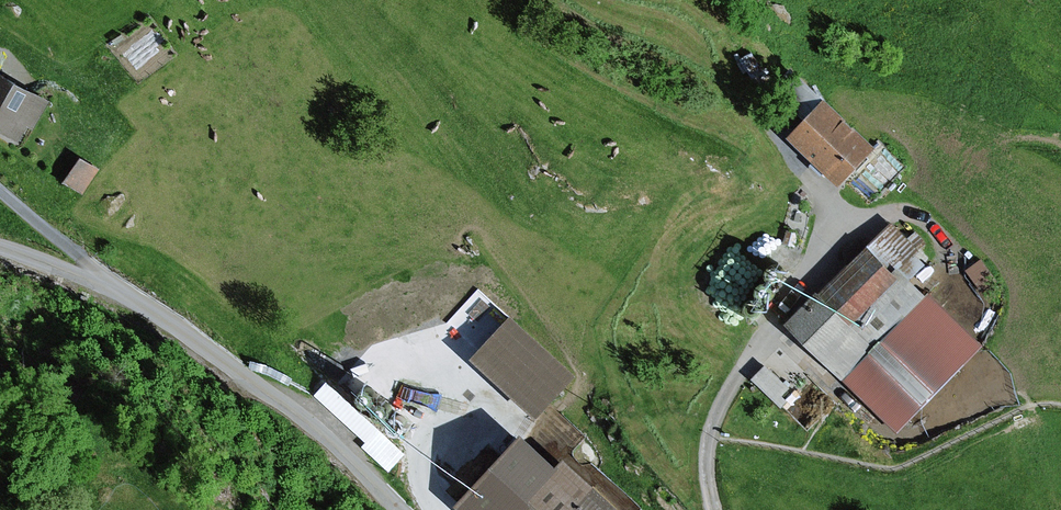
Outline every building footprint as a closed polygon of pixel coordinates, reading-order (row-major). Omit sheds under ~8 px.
[(0,65),(0,124),(22,137),(30,123),(36,126),(54,98),(0,65)] [(802,121),(783,140),(836,190),(874,150),(789,70),(770,90),(802,121)] [(103,166),(84,153),(66,179),(84,192),(103,166)] [(889,222),(785,328),(894,434),(979,348),(926,296),(923,299),(907,284),(925,265),(917,257),(921,253),(889,222)] [(776,285),(776,282),(776,279),(775,277),(773,274),(770,273),(767,273),(764,274),(762,276),(760,278),(759,280),(759,283),(760,286),(762,288),(764,289),(767,290),(769,290),(772,289),(774,287),(776,285)] [(766,303),(767,300),(766,297),(765,294),(763,292),(760,291),(757,291),(754,292),(752,293),(750,295),(750,298),(750,301),(751,303),(752,305),(754,307),(757,308),(760,308),(762,307),(764,305),(766,303)] [(755,319),(755,316),(755,313),(754,310),(752,308),(749,307),(746,307),(743,308),(741,310),(739,312),(738,314),(738,317),(739,319),(741,322),(743,323),(746,324),(748,324),(751,323),(753,321),(755,319)] [(508,320),(468,364),(534,424),(574,380),(508,320)] [(788,390),(764,368),(750,381),(780,409),(787,403),(781,397),(788,390)] [(450,509),(607,509),(559,466),(553,473),(515,439),(450,509)] [(591,460),(592,457),(591,454),(590,451),(588,449),(585,448),(582,448),(579,449),(577,450),(575,453),(575,455),(575,458),(576,460),(577,463),(579,464),(582,465),(585,465),(587,464),(589,462),(591,460)]
